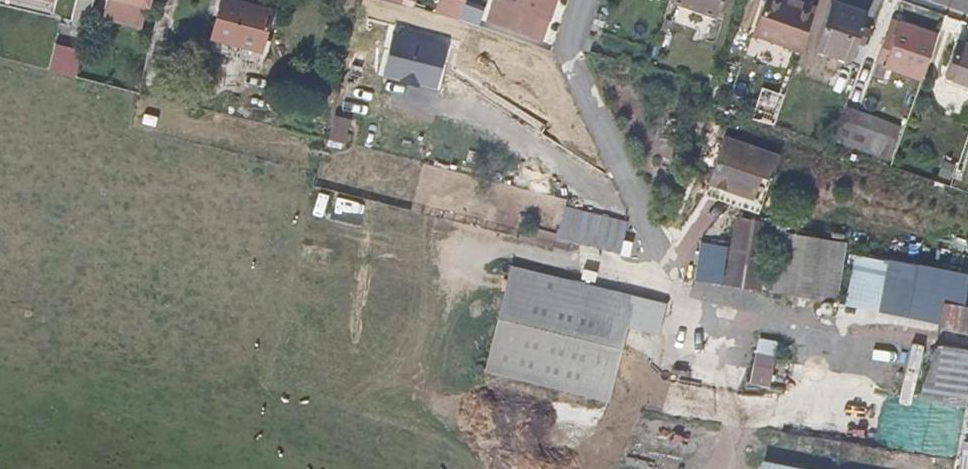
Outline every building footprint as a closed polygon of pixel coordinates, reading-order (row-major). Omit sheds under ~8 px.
[(146,0),(105,0),(104,5),(142,14),(146,0)] [(269,10),(235,0),(215,0),(212,12),(217,14),(212,35),(258,49),(269,10)] [(464,0),(439,0),(434,13),(457,18),(464,0)] [(486,18),(503,24),(522,31),(527,32),(531,20),(534,13),(545,17),(547,12),(550,6),(553,0),(493,0),(486,18)] [(683,3),(695,9),(714,16),(720,0),(674,0),(683,3)] [(814,7),(797,1),(796,5),(784,1),(782,0),(763,0),(761,6),(753,27),(751,34),(760,37),(789,47),(798,50),(814,7)] [(863,12),(840,5),(827,0),(820,22),(812,46),(820,48),(848,57),(856,32),(863,12)] [(543,25),(545,17),(534,13),(531,20),(543,25)] [(929,49),(935,34),(913,26),(892,19),(891,20),(881,49),(876,62),(872,74),(879,78),(884,66),(890,68),(910,75),(919,78),(924,64),(929,49)] [(258,49),(212,35),(208,48),(255,61),(258,49)] [(957,40),(955,47),(967,52),(967,44),(957,40)] [(72,77),(78,52),(49,45),(43,69),(72,77)] [(955,47),(953,52),(945,73),(967,82),(967,52),(955,47)] [(135,92),(137,83),(129,81),(127,90),(135,92)] [(431,114),(437,92),(415,86),(408,108),(431,114)] [(772,124),(783,94),(769,89),(761,111),(758,121),(772,124)] [(898,127),(860,114),(843,108),(839,120),(874,132),(893,139),(898,127)] [(345,144),(351,119),(333,114),(327,140),(345,144)] [(887,158),(893,139),(874,132),(839,120),(832,139),(887,158)] [(768,183),(777,157),(719,138),(709,166),(702,185),(716,190),(749,201),(757,179),(768,183)] [(757,216),(768,183),(757,179),(749,201),(716,190),(702,185),(698,196),(721,204),(757,216)] [(589,245),(595,216),(576,210),(569,235),(568,240),(589,245)] [(606,249),(613,220),(595,216),(589,245),(592,246),(606,249)] [(766,244),(769,225),(735,217),(731,237),(729,248),(765,253),(766,244)] [(617,253),(623,223),(613,220),(606,249),(617,253)] [(624,255),(632,225),(623,223),(617,253),(624,255)] [(836,274),(840,250),(842,240),(825,237),(795,233),(781,231),(777,259),(772,284),(771,291),(794,295),(822,299),(832,301),(836,274)] [(722,276),(727,248),(703,243),(703,245),(697,273),(722,276)] [(759,291),(765,253),(729,248),(723,284),(759,291)] [(878,290),(883,261),(854,257),(850,281),(847,297),(845,307),(875,312),(878,290)] [(550,269),(512,259),(509,269),(548,278),(550,269)] [(901,316),(910,265),(885,261),(877,312),(901,316)] [(634,298),(628,297),(579,285),(548,278),(509,269),(503,296),(528,302),(581,314),(615,322),(627,325),(630,326),(631,321),(629,319),(634,298)] [(721,283),(722,276),(697,273),(696,279),(721,283)] [(627,325),(615,322),(581,314),(528,302),(503,296),(495,328),(484,372),(503,378),(543,386),(564,391),(593,398),(600,399),(608,401),(613,383),(616,369),(618,363),(624,336),(627,325)] [(945,321),(952,300),(943,299),(940,320),(945,321)] [(952,300),(945,321),(956,323),(967,325),(967,302),(952,300)] [(771,355),(773,341),(754,339),(751,352),(771,355)] [(786,358),(788,344),(773,341),(771,355),(786,358)] [(925,407),(967,411),(967,351),(930,348),(925,407)] [(768,370),(771,355),(751,352),(750,363),(749,367),(768,370)] [(766,386),(768,370),(749,367),(747,384),(766,386)]
